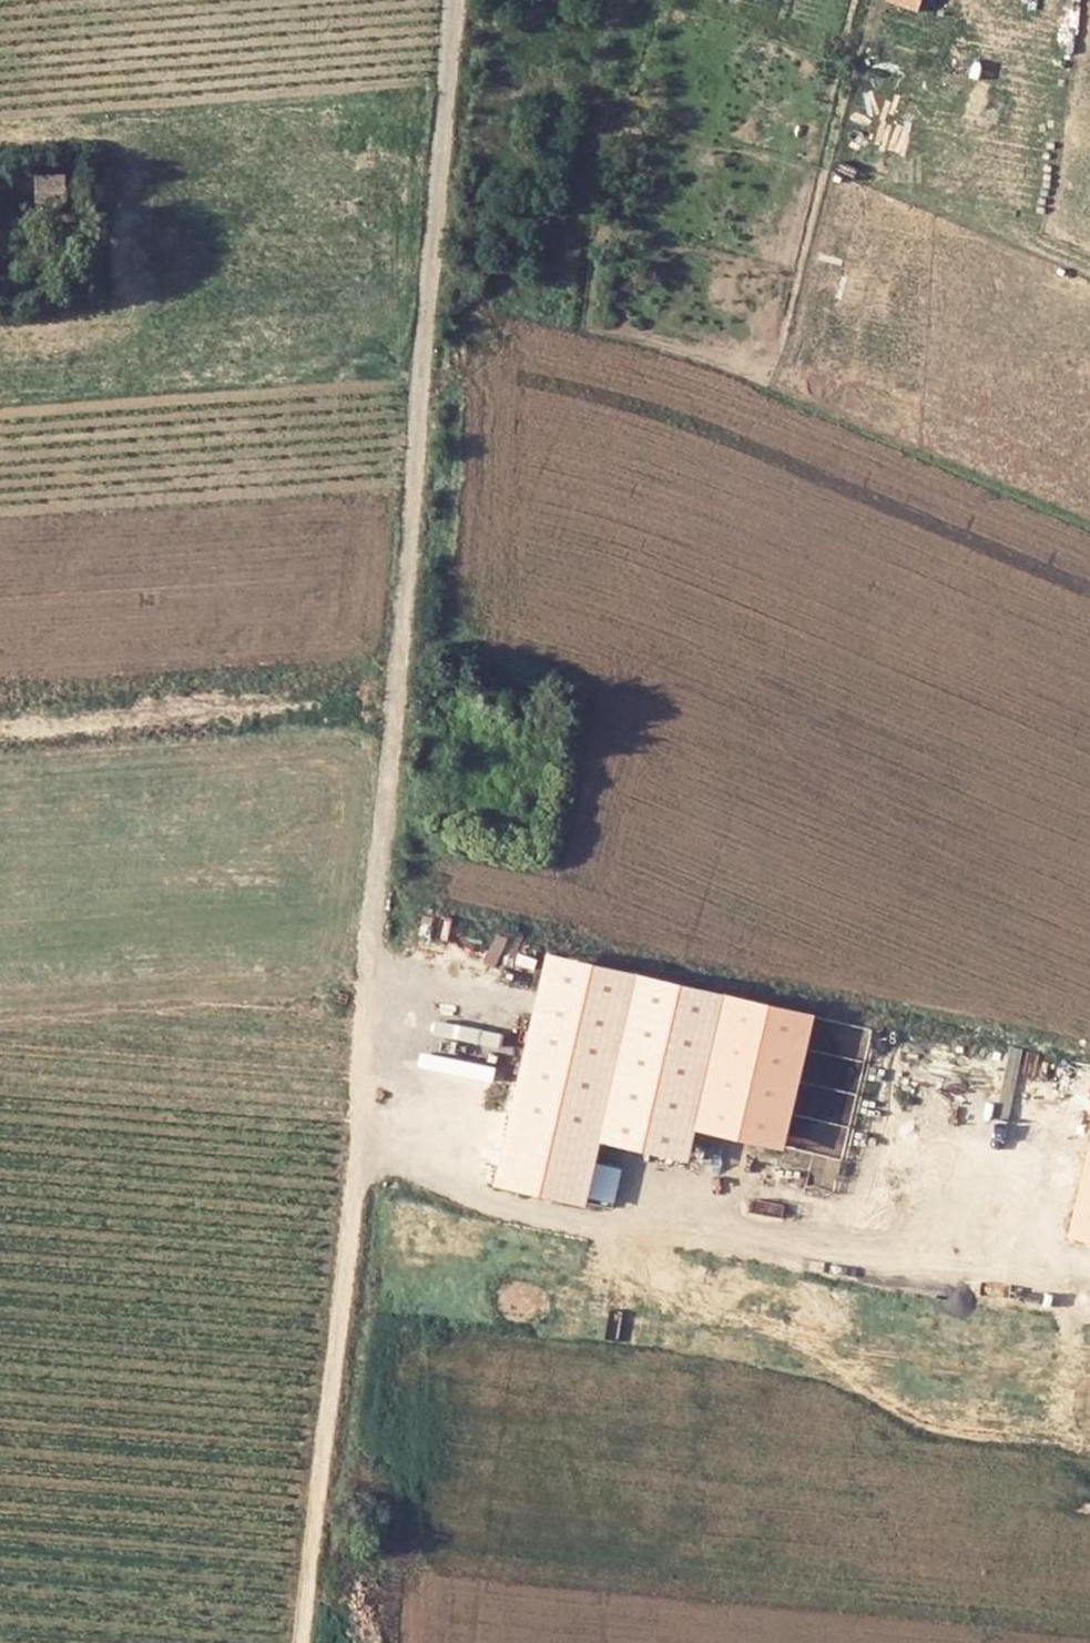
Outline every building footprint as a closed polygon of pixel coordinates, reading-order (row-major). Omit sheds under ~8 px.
[(917,10),(920,0),(888,0),(917,10)] [(21,190),(35,190),(35,175),(35,165),(21,165),(21,190)] [(35,175),(35,190),(36,201),(63,201),(63,174),(35,175)] [(807,1014),(549,947),(487,1186),(593,1213),(612,1141),(691,1161),(702,1118),(775,1137),(807,1014)] [(519,953),(516,965),(535,971),(539,959),(519,953)] [(1065,1236),(1089,1242),(1089,1127),(1065,1236)]
